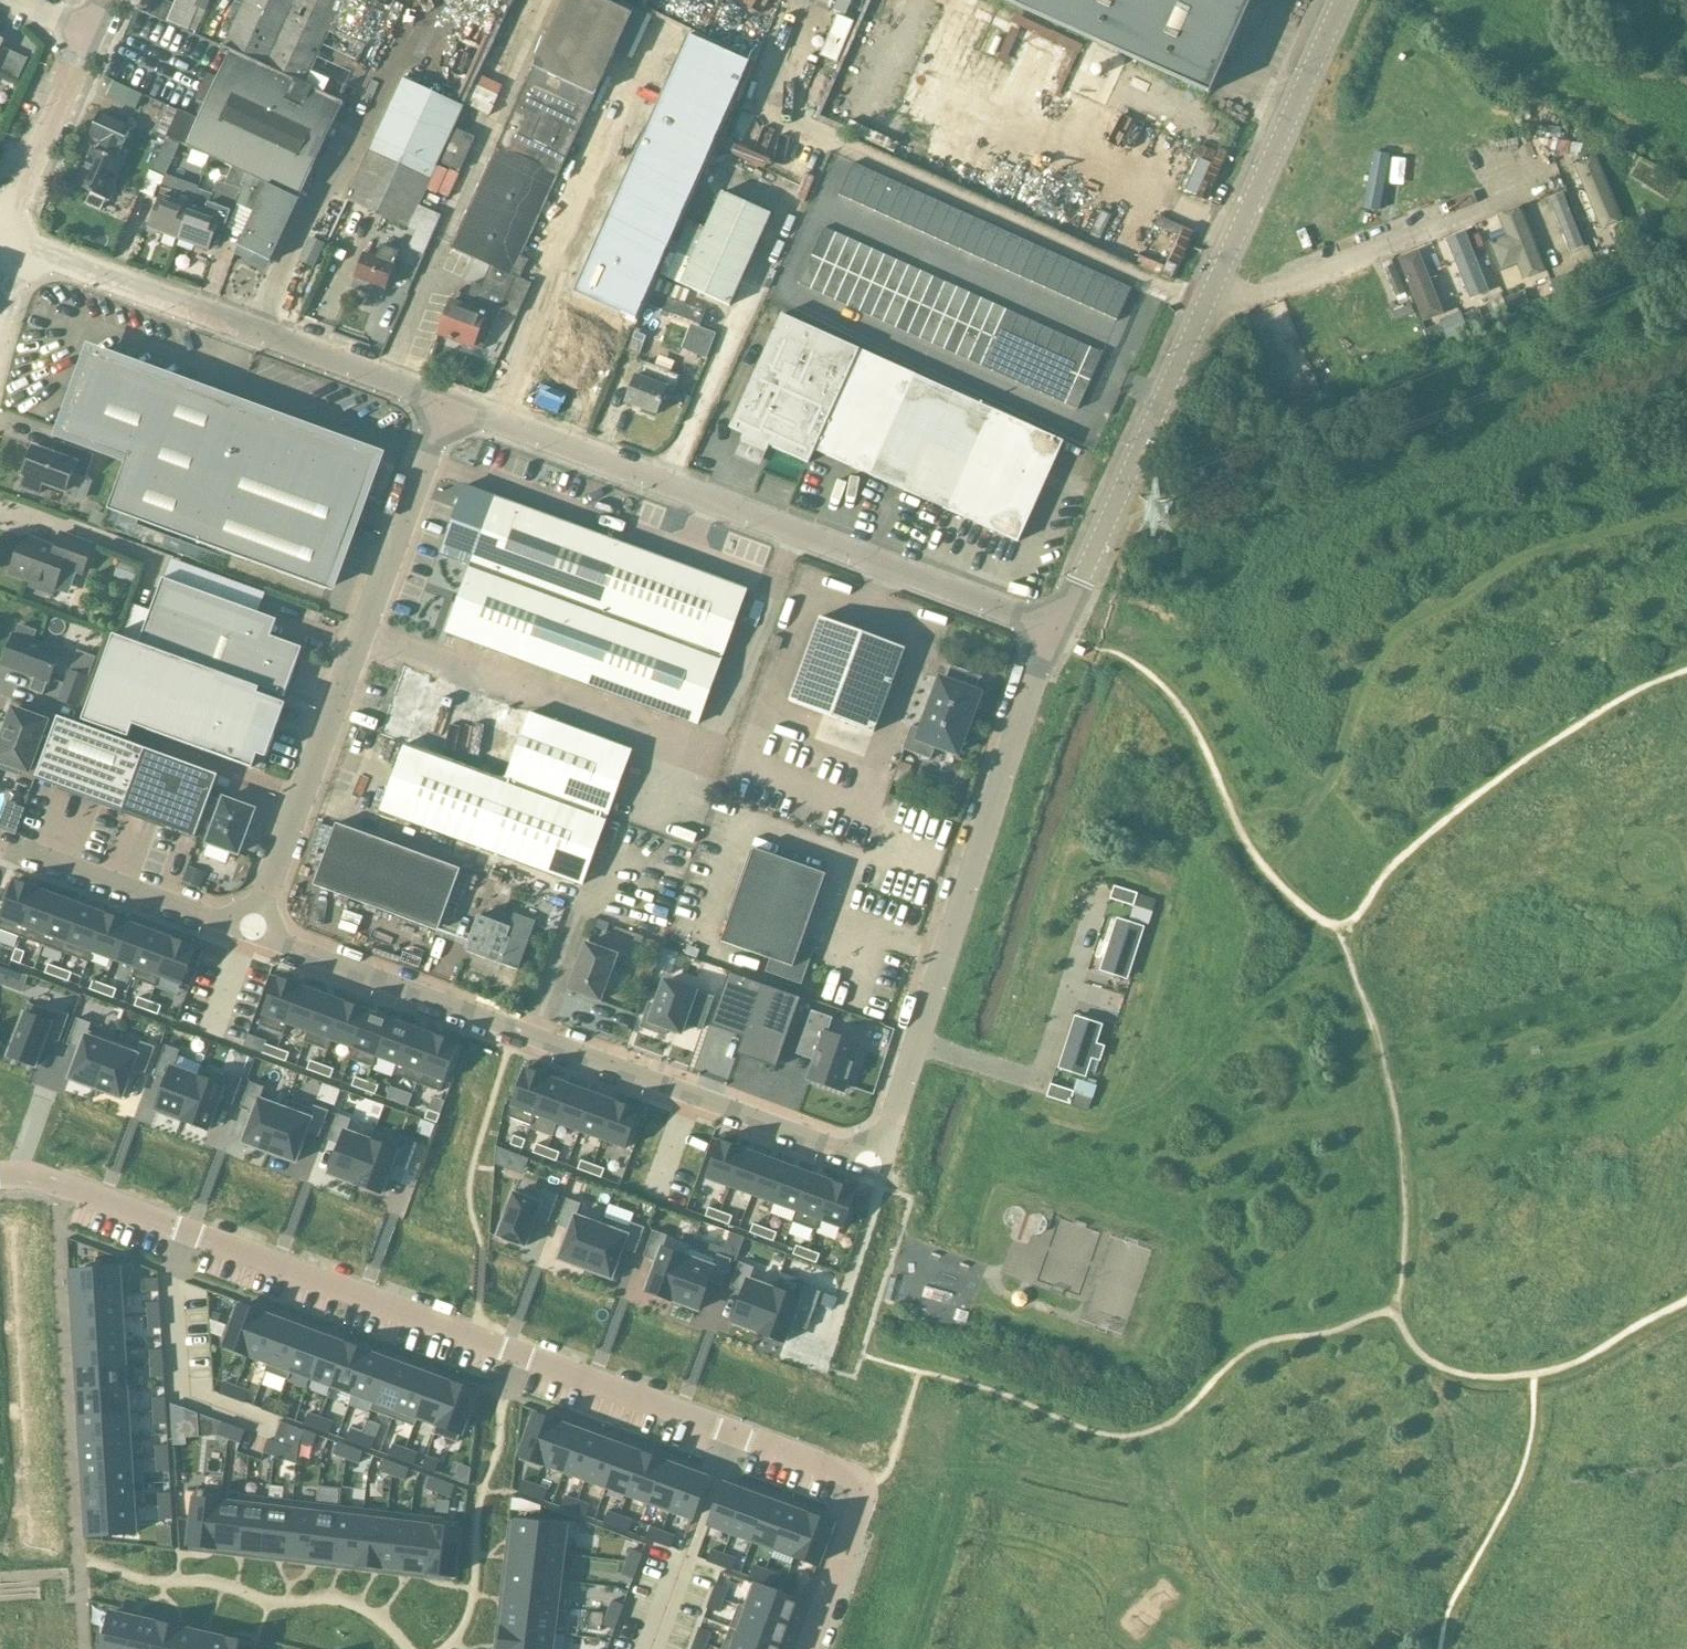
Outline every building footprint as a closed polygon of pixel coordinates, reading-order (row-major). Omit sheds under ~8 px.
[(167,138),(168,139),(189,147),(211,157),(233,167),(225,184),(218,182),(214,194),(199,189),(192,209),(180,241),(210,252),(220,223),(227,226),(232,214),(230,213),(232,213),(241,190),(242,187),(244,187),(237,205),(256,213),(240,248),(272,262),(302,199),(346,106),(305,87),(346,0),(248,0),(225,50),(233,53),(222,77),(202,121),(182,112),(179,110),(178,111),(167,136),(167,138)] [(168,21),(197,33),(207,11),(199,7),(201,2),(197,0),(176,0),(168,21)] [(439,334),(483,350),(502,310),(503,310),(518,316),(533,283),(521,278),(529,259),(523,257),(633,16),(598,0),(568,0),(453,251),(493,267),(483,288),(476,285),(470,299),(464,297),(460,307),(453,304),(439,334)] [(1215,93),(1256,0),(1002,0),(1215,93)] [(654,19),(645,43),(655,47),(664,22),(654,19)] [(1000,56),(1011,59),(1017,33),(1006,31),(1000,56)] [(689,35),(676,64),(739,91),(751,63),(689,35)] [(26,59),(2,48),(0,52),(0,73),(16,81),(26,59)] [(676,64),(663,92),(726,120),(739,91),(676,64)] [(752,121),(770,72),(756,67),(738,116),(752,121)] [(346,199),(409,228),(439,162),(440,163),(455,129),(465,107),(402,79),(394,98),(346,199)] [(663,92),(651,121),(713,149),(726,120),(663,92)] [(94,151),(78,187),(91,193),(91,194),(87,204),(100,211),(105,201),(105,199),(110,202),(116,189),(114,187),(124,164),(116,161),(121,151),(123,152),(133,129),(101,114),(90,137),(104,143),(99,153),(94,151)] [(651,121),(638,150),(701,177),(713,149),(651,121)] [(459,172),(475,138),(455,129),(440,163),(459,172)] [(161,202),(151,231),(180,241),(192,209),(191,209),(199,189),(200,187),(166,175),(181,145),(167,139),(152,169),(165,175),(162,188),(159,186),(159,188),(154,200),(161,202)] [(638,150),(625,178),(688,206),(701,177),(638,150)] [(1600,235),(1622,226),(1595,161),(1573,170),(1600,235)] [(853,163),(839,195),(851,201),(866,168),(853,163)] [(866,168),(851,201),(863,206),(878,174),(866,168)] [(878,174),(863,206),(875,212),(890,179),(878,174)] [(625,178),(613,207),(675,235),(688,206),(625,178)] [(890,179),(875,212),(887,217),(902,185),(890,179)] [(902,185),(887,217),(899,223),(914,190),(902,185)] [(914,190),(899,223),(912,228),(926,196),(914,190)] [(1581,244),(1561,192),(1534,202),(1554,254),(1581,244)] [(723,193),(692,261),(670,251),(665,262),(660,273),(731,307),(772,215),(723,193)] [(926,196),(912,228),(924,233),(938,201),(926,196)] [(938,201),(924,233),(936,239),(950,206),(938,201)] [(950,206),(936,239),(948,244),(962,212),(950,206)] [(341,240),(356,244),(366,212),(351,207),(341,240)] [(613,207),(600,236),(662,263),(675,235),(613,207)] [(1503,237),(1489,243),(1502,274),(1518,267),(1526,286),(1548,276),(1520,211),(1496,221),(1503,237)] [(962,212),(948,244),(960,250),(974,217),(962,212)] [(974,217),(960,250),(972,255),(987,223),(974,217)] [(987,223),(972,255),(984,260),(999,228),(987,223)] [(824,228),(812,256),(824,261),(837,233),(824,228)] [(999,228),(984,260),(996,266),(1011,234),(999,228)] [(837,233),(824,261),(836,266),(849,239),(837,233)] [(1011,234),(996,266),(1008,271),(1023,239),(1011,234)] [(600,236),(587,264),(650,292),(662,263),(600,236)] [(310,237),(299,261),(315,268),(326,245),(310,237)] [(849,239),(836,266),(848,272),(861,244),(849,239)] [(1023,239),(1008,271),(1020,277),(1035,244),(1023,239)] [(1488,294),(1469,242),(1452,248),(1471,300),(1488,294)] [(861,244),(848,272),(860,277),(873,249),(861,244)] [(1035,244),(1020,277),(1033,282),(1047,250),(1035,244)] [(365,256),(353,290),(384,301),(401,253),(381,246),(377,260),(365,256)] [(329,247),(308,305),(325,311),(346,253),(329,247)] [(873,249),(860,277),(872,283),(885,255),(873,249)] [(1047,250),(1033,282),(1045,288),(1059,255),(1047,250)] [(1416,251),(1398,259),(1424,325),(1442,318),(1416,251)] [(885,255),(872,283),(884,288),(897,260),(885,255)] [(1059,255),(1045,288),(1057,293),(1071,261),(1059,255)] [(812,256),(799,283),(812,289),(824,261),(812,256)] [(897,260),(884,288),(897,294),(909,266),(897,260)] [(824,261),(812,289),(824,294),(836,266),(824,261)] [(1071,261),(1057,293),(1069,298),(1083,266),(1071,261)] [(587,264),(574,293),(637,321),(650,292),(587,264)] [(836,266),(824,294),(836,300),(848,272),(836,266)] [(909,266),(897,294),(909,299),(921,271),(909,266)] [(1083,266),(1069,298),(1081,304),(1095,272),(1083,266)] [(921,271),(909,299),(921,305),(933,277),(921,271)] [(848,272),(836,300),(848,305),(860,277),(848,272)] [(1095,272),(1081,304),(1093,309),(1108,277),(1095,272)] [(1574,285),(1570,273),(1550,280),(1556,293),(1574,285)] [(860,277),(848,305),(860,311),(872,283),(860,277)] [(933,277),(921,305),(933,310),(945,282),(933,277)] [(1108,277),(1093,309),(1105,315),(1120,282),(1108,277)] [(660,280),(650,306),(701,325),(705,312),(685,304),(689,291),(660,280)] [(945,282),(933,310),(945,315),(957,288),(945,282)] [(1120,282),(1105,315),(1117,320),(1132,288),(1120,282)] [(872,283),(860,311),(872,316),(884,288),(872,283)] [(884,288),(872,316),(884,322),(897,294),(884,288)] [(957,288),(945,315),(957,321),(970,293),(957,288)] [(1506,298),(1511,310),(1530,303),(1525,290),(1506,298)] [(970,293),(957,321),(969,326),(982,298),(970,293)] [(897,294),(884,322),(896,327),(909,299),(897,294)] [(982,298),(969,326),(981,332),(994,304),(982,298)] [(909,299),(896,327),(908,332),(921,305),(909,299)] [(994,304),(981,332),(993,337),(1006,309),(994,304)] [(921,305),(908,332),(920,338),(933,310),(921,305)] [(1461,316),(1465,328),(1466,329),(1466,328),(1484,321),(1480,308),(1461,316)] [(1006,309),(993,337),(1005,343),(1018,315),(1006,309)] [(933,310),(920,338),(932,343),(945,315),(933,310)] [(783,315),(731,428),(744,434),(741,440),(766,452),(769,445),(809,463),(815,450),(1018,541),(1063,441),(783,315)] [(945,315),(932,343),(944,349),(957,321),(945,315)] [(1018,315),(1005,343),(1017,348),(1030,320),(1018,315)] [(551,348),(539,379),(563,388),(581,341),(559,333),(562,323),(549,317),(539,343),(551,348)] [(1030,320),(1017,348),(1030,354),(1042,326),(1030,320)] [(957,321),(944,349),(957,354),(969,326),(957,321)] [(689,322),(680,347),(705,357),(715,331),(689,322)] [(1442,323),(1424,330),(1429,343),(1447,336),(1442,323)] [(969,326),(957,354),(969,360),(981,332),(969,326)] [(1042,326),(1030,354),(1042,359),(1054,331),(1042,326)] [(1270,327),(1256,332),(1275,385),(1289,380),(1270,327)] [(629,351),(640,355),(647,334),(636,330),(629,351)] [(581,341),(563,388),(589,398),(601,366),(612,371),(622,345),(585,331),(581,341)] [(1054,331),(1042,359),(1054,364),(1066,336),(1054,331)] [(981,332),(969,360),(981,365),(993,337),(981,332)] [(1066,336),(1054,364),(1066,370),(1078,342),(1066,336)] [(993,337),(981,365),(993,370),(1005,343),(993,337)] [(1078,342),(1066,370),(1078,375),(1080,370),(1090,347),(1078,342)] [(1005,343),(993,370),(1005,376),(1017,348),(1005,343)] [(1090,347),(1080,370),(1092,376),(1103,353),(1090,347)] [(1017,348),(1005,376),(1017,381),(1030,354),(1017,348)] [(1030,354),(1017,381),(1029,387),(1042,359),(1030,354)] [(129,458),(108,511),(327,593),(376,460),(94,356),(65,434),(129,458)] [(1042,359),(1029,387),(1041,392),(1054,364),(1042,359)] [(637,375),(626,403),(627,403),(643,408),(642,411),(641,412),(654,416),(654,415),(655,413),(657,414),(667,388),(674,391),(680,378),(680,376),(644,363),(639,375),(637,375)] [(1054,364),(1041,392),(1053,398),(1066,370),(1054,364)] [(1066,370),(1053,398),(1065,403),(1076,380),(1078,375),(1066,370)] [(1078,375),(1076,380),(1088,386),(1092,376),(1080,370),(1078,375)] [(1076,380),(1065,403),(1078,409),(1088,386),(1076,380)] [(1282,402),(1300,394),(1295,381),(1276,389),(1282,402)] [(27,478),(23,489),(40,495),(44,485),(84,500),(91,482),(86,480),(88,474),(94,457),(64,445),(59,458),(53,455),(34,448),(23,477),(27,478)] [(452,519),(439,553),(470,565),(445,634),(572,680),(698,726),(748,589),(508,501),(496,496),(465,485),(452,519)] [(94,548),(61,536),(56,551),(24,539),(12,574),(33,582),(30,587),(53,596),(64,567),(84,574),(94,548)] [(280,696),(284,698),(298,661),(298,660),(299,657),(294,645),(290,644),(290,643),(253,629),(259,613),(164,578),(139,644),(280,696)] [(908,650),(824,619),(793,703),(877,734),(908,650)] [(14,634),(3,666),(34,677),(30,690),(43,695),(48,682),(49,683),(61,651),(32,641),(36,631),(20,626),(16,635),(14,634)] [(279,700),(280,696),(139,644),(114,635),(84,720),(129,737),(134,724),(253,769),(259,755),(267,758),(287,703),(279,700)] [(404,665),(378,734),(405,744),(380,812),(583,887),(609,816),(633,750),(404,665)] [(985,678),(952,666),(951,668),(953,668),(948,682),(943,680),(925,731),(914,727),(906,751),(934,761),(939,747),(961,755),(982,695),(977,693),(982,679),(985,680),(985,678)] [(76,706),(87,677),(70,671),(60,700),(76,706)] [(7,726),(4,725),(0,736),(0,742),(1,742),(0,746),(0,761),(3,762),(1,768),(19,775),(21,769),(29,772),(33,760),(41,763),(53,731),(45,728),(47,722),(14,709),(7,726)] [(123,811),(146,749),(59,717),(53,731),(41,763),(36,779),(123,811)] [(218,775),(146,749),(123,811),(196,837),(206,809),(211,797),(218,775)] [(682,768),(633,750),(609,816),(658,834),(682,768)] [(223,801),(211,797),(206,809),(218,814),(208,843),(238,854),(255,810),(224,798),(223,801)] [(6,802),(0,818),(0,830),(12,835),(15,836),(16,833),(19,825),(25,809),(6,802)] [(461,869),(337,823),(314,886),(438,931),(461,869)] [(827,874),(755,849),(721,942),(770,959),(766,972),(802,985),(815,948),(802,944),(827,874)] [(15,881),(13,885),(8,883),(1,901),(7,903),(0,921),(0,930),(21,937),(38,889),(15,881)] [(1157,900),(1115,887),(1111,899),(1153,913),(1157,900)] [(43,946),(60,898),(38,889),(21,937),(43,946)] [(66,954),(83,906),(60,898),(43,946),(66,954)] [(92,952),(105,914),(83,906),(66,954),(89,963),(93,953),(92,952)] [(114,961),(128,922),(105,914),(92,952),(93,953),(114,961)] [(479,915),(466,951),(502,965),(517,970),(531,934),(510,927),(479,915)] [(1130,982),(1144,927),(1110,919),(1096,973),(1130,982)] [(136,969),(150,930),(128,922),(114,961),(135,969),(136,969)] [(159,977),(173,939),(150,930),(136,969),(135,969),(132,978),(156,987),(160,978),(159,977)] [(182,986),(196,947),(173,939),(159,977),(160,978),(182,986)] [(616,973),(612,971),(618,955),(586,943),(569,989),(583,995),(586,999),(590,1000),(595,999),(601,1001),(607,985),(611,987),(615,985),(618,977),(616,973)] [(21,964),(25,952),(16,949),(12,961),(21,964)] [(57,977),(60,969),(49,964),(45,973),(57,977)] [(28,976),(0,966),(0,983),(23,991),(28,976)] [(69,982),(72,973),(60,969),(57,977),(69,982)] [(730,973),(712,1025),(745,1037),(762,985),(730,973)] [(284,1034),(288,1024),(287,1024),(300,986),(277,977),(259,1025),(284,1034)] [(651,1003),(642,1026),(663,1034),(666,1027),(682,1033),(686,1023),(703,1029),(714,998),(666,980),(657,1005),(651,1003)] [(102,994),(105,985),(93,981),(90,990),(102,994)] [(114,998),(117,989),(105,985),(102,994),(114,998)] [(763,985),(739,1054),(776,1067),(800,999),(763,985)] [(288,1024),(308,1032),(309,1032),(323,994),(300,986),(287,1024),(288,1024)] [(304,1042),(329,1051),(332,1041),(331,1041),(345,1002),(323,994),(309,1032),(308,1032),(304,1042)] [(147,1010),(150,1002),(138,997),(135,1006),(147,1010)] [(158,1015),(162,1006),(150,1002),(147,1010),(158,1015)] [(332,1041),(353,1048),(354,1049),(368,1011),(345,1002),(331,1041),(332,1041)] [(28,1003),(9,1056),(36,1066),(47,1036),(60,1041),(69,1015),(55,1010),(54,1012),(28,1003)] [(349,1058),(374,1067),(377,1058),(376,1057),(390,1019),(368,1011),(354,1049),(353,1048),(349,1058)] [(811,1013),(800,1043),(818,1050),(807,1080),(840,1092),(856,1046),(824,1034),(829,1019),(811,1013)] [(1087,1079),(1105,1028),(1075,1017),(1057,1068),(1087,1079)] [(77,1018),(68,1044),(80,1049),(69,1079),(96,1089),(114,1040),(89,1031),(91,1024),(77,1018)] [(377,1058),(397,1065),(398,1065),(412,1027),(390,1019),(376,1057),(377,1058)] [(417,1083),(435,1036),(412,1027),(398,1065),(397,1065),(394,1075),(417,1083)] [(417,1083),(441,1092),(458,1044),(435,1036),(417,1083)] [(114,1040),(96,1089),(122,1098),(133,1068),(146,1073),(155,1047),(141,1042),(138,1049),(114,1040)] [(274,1058),(278,1049),(266,1044),(263,1053),(274,1058)] [(165,1045),(154,1076),(167,1081),(156,1111),(183,1121),(198,1077),(173,1068),(180,1051),(165,1045)] [(286,1062),(289,1053),(278,1049),(274,1058),(286,1062)] [(254,1057),(247,1054),(243,1066),(250,1069),(254,1057)] [(319,1074),(322,1065),(310,1061),(307,1070),(319,1074)] [(331,1078),(334,1069),(322,1065),(319,1074),(331,1078)] [(198,1077),(183,1121),(209,1130),(220,1101),(233,1105),(242,1079),(228,1074),(227,1076),(202,1067),(198,1077)] [(508,1117),(532,1126),(536,1116),(535,1116),(549,1078),(525,1069),(508,1117)] [(364,1091),(367,1082),(355,1077),(352,1086),(364,1091)] [(536,1116),(557,1124),(571,1086),(549,1078),(535,1116),(536,1116)] [(376,1095),(379,1086),(367,1082),(364,1091),(376,1095)] [(269,1153),(285,1110),(260,1100),(265,1088),(251,1083),(241,1109),(254,1113),(243,1143),(269,1153)] [(1052,1084),(1048,1096),(1048,1097),(1089,1110),(1093,1098),(1052,1084)] [(557,1124),(580,1132),(594,1094),(571,1086),(557,1124)] [(387,1099),(397,1103),(409,1107),(413,1095),(391,1087),(387,1099)] [(580,1132),(602,1140),(616,1102),(594,1094),(580,1132)] [(602,1140),(626,1149),(640,1111),(616,1102),(602,1140)] [(285,1110),(269,1153),(296,1163),(307,1133),(320,1138),(329,1112),(315,1106),(310,1119),(286,1110),(285,1110)] [(437,1123),(440,1115),(428,1110),(425,1119),(437,1123)] [(356,1185),(372,1141),(347,1132),(352,1120),(337,1115),(328,1140),(341,1145),(330,1175),(356,1185)] [(372,1141),(356,1185),(383,1194),(393,1165),(408,1170),(417,1144),(401,1138),(400,1141),(375,1131),(372,1141)] [(523,1149),(526,1140),(514,1136),(511,1145),(523,1149)] [(706,1179),(730,1187),(744,1149),(720,1141),(706,1179)] [(545,1157),(548,1148),(536,1144),(533,1153),(545,1157)] [(557,1162),(560,1153),(548,1148),(545,1157),(557,1162)] [(730,1187),(752,1196),(766,1158),(744,1149),(730,1187)] [(504,1150),(503,1165),(507,1167),(512,1153),(504,1150)] [(752,1196),(775,1204),(789,1166),(766,1158),(752,1196)] [(590,1174),(593,1165),(581,1161),(578,1169),(590,1174)] [(601,1178),(605,1169),(593,1165),(590,1174),(601,1178)] [(789,1166),(775,1204),(796,1212),(797,1212),(811,1174),(789,1166)] [(817,1231),(820,1221),(819,1220),(833,1182),(811,1174),(797,1212),(796,1212),(792,1222),(817,1231)] [(820,1221),(843,1229),(857,1191),(833,1182),(819,1220),(820,1221)] [(540,1203),(514,1194),(498,1237),(525,1247),(536,1217),(549,1222),(559,1196),(545,1191),(540,1203)] [(586,1269),(602,1226),(577,1217),(581,1204),(567,1199),(557,1225),(570,1230),(559,1260),(585,1269),(586,1269)] [(718,1221),(721,1212),(709,1208),(706,1217),(718,1221)] [(729,1225),(733,1216),(721,1212),(718,1221),(729,1225)] [(586,1269),(612,1279),(623,1249),(636,1254),(646,1228),(631,1223),(627,1235),(602,1226),(586,1269)] [(762,1237),(765,1228),(754,1224),(750,1233),(762,1237)] [(774,1242),(777,1233),(765,1228),(762,1237),(774,1242)] [(672,1301),(688,1258),(663,1249),(668,1236),(654,1231),(644,1257),(657,1262),(646,1292),(672,1301)] [(805,1259),(808,1250),(797,1246),(793,1255),(805,1259)] [(805,1259),(817,1263),(820,1255),(808,1250),(805,1259)] [(672,1301),(699,1311),(710,1281),(723,1286),(732,1260),(718,1255),(713,1267),(688,1258),(672,1301)] [(740,1263),(731,1289),(743,1293),(732,1323),(759,1333),(775,1290),(750,1280),(754,1268),(740,1263)] [(130,1268),(75,1272),(76,1297),(121,1294),(121,1295),(131,1294),(130,1268)] [(158,1278),(146,1279),(147,1292),(159,1291),(158,1278)] [(775,1290),(759,1333),(785,1343),(792,1324),(807,1330),(821,1292),(804,1286),(800,1299),(775,1290)] [(121,1294),(76,1297),(78,1320),(122,1317),(121,1295),(121,1294)] [(160,1302),(148,1303),(148,1316),(161,1315),(160,1302)] [(241,1306),(226,1346),(249,1354),(263,1315),(241,1306)] [(161,1315),(148,1316),(149,1329),(161,1329),(161,1315)] [(263,1315),(249,1354),(269,1362),(270,1362),(284,1323),(263,1315)] [(122,1317),(78,1320),(79,1344),(123,1341),(122,1317)] [(269,1362),(265,1371),(288,1380),(292,1370),(291,1370),(305,1331),(284,1323),(270,1362),(269,1362)] [(305,1331),(291,1370),(292,1370),(312,1377),(326,1338),(305,1331)] [(326,1338),(312,1377),(333,1385),(348,1346),(326,1338)] [(123,1341),(79,1344),(81,1368),(125,1365),(125,1364),(123,1341)] [(348,1346),(333,1385),(354,1393),(369,1354),(348,1346)] [(163,1350),(150,1350),(151,1364),(163,1363),(163,1350)] [(369,1354),(354,1393),(374,1400),(375,1401),(390,1362),(369,1354)] [(374,1400),(371,1410),(393,1419),(411,1370),(390,1362),(375,1401),(374,1400)] [(163,1363),(151,1364),(152,1377),(164,1376),(163,1363)] [(125,1365),(81,1368),(82,1392),(126,1389),(126,1390),(137,1390),(135,1364),(125,1364),(125,1365)] [(411,1370),(393,1419),(415,1427),(419,1417),(418,1416),(432,1377),(411,1370)] [(432,1377),(418,1416),(419,1417),(438,1424),(439,1424),(453,1385),(432,1377)] [(224,1382),(220,1393),(232,1398),(237,1386),(224,1382)] [(438,1424),(434,1434),(458,1442),(476,1393),(454,1385),(453,1385),(439,1424),(438,1424)] [(237,1386),(232,1398),(245,1402),(249,1391),(237,1386)] [(126,1389),(82,1392),(83,1416),(128,1413),(126,1390),(126,1389)] [(266,1397),(262,1409),(275,1413),(279,1402),(266,1397)] [(166,1398),(153,1398),(154,1411),(166,1411),(166,1402),(166,1398)] [(279,1402),(275,1413),(287,1418),(291,1407),(279,1402)] [(199,1414),(196,1412),(183,1414),(185,1409),(171,1403),(174,1446),(187,1445),(187,1438),(200,1437),(199,1414)] [(166,1411),(154,1411),(155,1425),(167,1424),(166,1411)] [(128,1413),(83,1416),(85,1440),(129,1437),(128,1413)] [(309,1413),(305,1424),(317,1429),(321,1418),(309,1413)] [(223,1422),(199,1414),(200,1437),(218,1435),(223,1422)] [(536,1415),(520,1460),(543,1468),(545,1463),(544,1463),(558,1424),(559,1423),(536,1415)] [(321,1418),(317,1429),(329,1434),(334,1422),(321,1418)] [(223,1422),(218,1435),(229,1439),(234,1427),(223,1422)] [(558,1424),(544,1463),(545,1463),(565,1471),(580,1432),(558,1424)] [(234,1427),(229,1439),(241,1443),(245,1431),(234,1427)] [(351,1429),(347,1440),(359,1445),(364,1433),(351,1429)] [(305,1430),(301,1442),(313,1446),(317,1435),(305,1430)] [(580,1432),(565,1471),(586,1479),(601,1439),(580,1432)] [(364,1433),(359,1445),(372,1449),(376,1438),(364,1433)] [(129,1437),(85,1440),(86,1464),(131,1461),(129,1437)] [(269,1439),(264,1452),(275,1456),(280,1444),(276,1442),(269,1439)] [(601,1439),(586,1479),(607,1486),(622,1447),(601,1439)] [(339,1443),(335,1454),(347,1459),(351,1447),(339,1443)] [(280,1444),(275,1456),(287,1460),(291,1448),(280,1444)] [(393,1444),(389,1456),(402,1460),(406,1449),(393,1444)] [(168,1445),(156,1446),(157,1459),(169,1458),(168,1445)] [(351,1447),(347,1459),(359,1463),(364,1452),(351,1447)] [(622,1447),(607,1486),(629,1494),(643,1455),(622,1447)] [(406,1449),(402,1460),(414,1465),(418,1453),(406,1449)] [(643,1455),(629,1494),(650,1502),(664,1462),(643,1454),(643,1455)] [(427,1457),(423,1468),(435,1473),(439,1461),(427,1457)] [(169,1458),(157,1459),(158,1472),(170,1471),(169,1458)] [(385,1460),(381,1471),(393,1476),(397,1464),(385,1460)] [(131,1461),(86,1464),(88,1488),(132,1485),(131,1461)] [(664,1462),(650,1502),(671,1510),(685,1470),(664,1462)] [(397,1464),(393,1476),(405,1480),(410,1469),(397,1464)] [(685,1470),(671,1510),(693,1518),(708,1479),(685,1470)] [(431,1477),(426,1488),(439,1493),(443,1481),(431,1477)] [(523,1480),(519,1492),(532,1496),(536,1485),(523,1480)] [(443,1481),(439,1493),(451,1497),(456,1486),(443,1481)] [(132,1485),(88,1488),(89,1512),(133,1509),(132,1485)] [(536,1485),(532,1496),(544,1501),(548,1489),(536,1485)] [(724,1485),(710,1524),(732,1532),(747,1493),(724,1485)] [(197,1489),(190,1544),(215,1547),(221,1503),(222,1503),(223,1492),(197,1489)] [(747,1493),(732,1532),(753,1540),(768,1501),(747,1493)] [(171,1494),(159,1495),(160,1508),(172,1507),(171,1494)] [(243,1505),(238,1549),(262,1552),(269,1498),(244,1495),(243,1505)] [(566,1496),(562,1507),(574,1512),(578,1500),(566,1496)] [(269,1498),(262,1552),(286,1555),(293,1500),(269,1498)] [(293,1500),(286,1555),(310,1558),(316,1503),(293,1500)] [(578,1500),(574,1512),(586,1516),(591,1505),(578,1500)] [(768,1501),(753,1540),(774,1548),(789,1509),(768,1501)] [(221,1503),(215,1547),(238,1549),(243,1505),(222,1503),(221,1503)] [(316,1503),(310,1558),(334,1561),(340,1506),(316,1503)] [(340,1506),(334,1561),(358,1564),(364,1509),(340,1506)] [(172,1507),(160,1508),(161,1522),(173,1521),(172,1507)] [(133,1509),(89,1512),(91,1536),(135,1534),(133,1509)] [(358,1564),(381,1567),(381,1566),(387,1517),(388,1517),(389,1512),(364,1509),(358,1564)] [(789,1509),(774,1548),(796,1556),(810,1517),(789,1509)] [(608,1512),(604,1523),(616,1528),(621,1516),(608,1512)] [(410,1520),(405,1569),(429,1572),(435,1517),(410,1514),(410,1520)] [(621,1516),(616,1528),(629,1532),(633,1521),(621,1516)] [(810,1517),(796,1556),(818,1564),(833,1524),(830,1524),(810,1516),(810,1517)] [(387,1517),(381,1566),(405,1569),(410,1520),(388,1517),(387,1517)] [(429,1572),(454,1575),(460,1520),(435,1517),(429,1572)] [(517,1521),(514,1549),(563,1554),(566,1527),(517,1521)] [(650,1527),(646,1538),(648,1539),(659,1543),(663,1532),(650,1527)] [(663,1532),(659,1543),(671,1548),(675,1536),(663,1532)] [(514,1549),(511,1575),(560,1581),(563,1554),(514,1549)] [(632,1550),(627,1562),(638,1566),(643,1554),(632,1550)] [(712,1550),(708,1561),(720,1566),(724,1554),(712,1550)] [(724,1554),(720,1566),(732,1570),(737,1559),(724,1554)] [(627,1562),(622,1574),(634,1579),(638,1566),(627,1562)] [(754,1565),(750,1577),(762,1581),(766,1570),(754,1565)] [(766,1570),(762,1581),(775,1586),(779,1574),(766,1570)] [(511,1575),(508,1601),(557,1607),(560,1581),(511,1575)] [(788,1578),(784,1589),(796,1594),(800,1582),(788,1578)] [(717,1583),(712,1595),(724,1600),(728,1587),(717,1583)] [(744,1606),(744,1607),(790,1624),(799,1600),(752,1583),(744,1606)] [(712,1595),(708,1608),(719,1612),(724,1600),(712,1595)] [(508,1601),(504,1628),(554,1633),(557,1607),(508,1601)] [(613,1601),(608,1613),(620,1617),(624,1605),(613,1601)] [(739,1604),(730,1628),(782,1646),(790,1624),(744,1607),(744,1606),(739,1604)] [(102,1648),(128,1648),(134,1619),(111,1613),(102,1648)] [(608,1613),(604,1626),(615,1630),(620,1617),(608,1613)] [(128,1648),(153,1648),(158,1624),(134,1619),(128,1648)] [(153,1648),(177,1648),(182,1630),(182,1629),(159,1624),(158,1624),(153,1648)] [(501,1648),(552,1648),(554,1633),(504,1628),(501,1648)] [(700,1628),(696,1640),(707,1644),(712,1632),(700,1628)] [(722,1648),(781,1648),(782,1646),(730,1628),(722,1648)] [(177,1648),(202,1648),(205,1635),(182,1630),(177,1648)] [(202,1648),(226,1648),(228,1640),(205,1635),(202,1648)] [(226,1648),(252,1648),(253,1645),(228,1640),(226,1648)] [(693,1648),(706,1648),(707,1644),(696,1640),(693,1648)]
